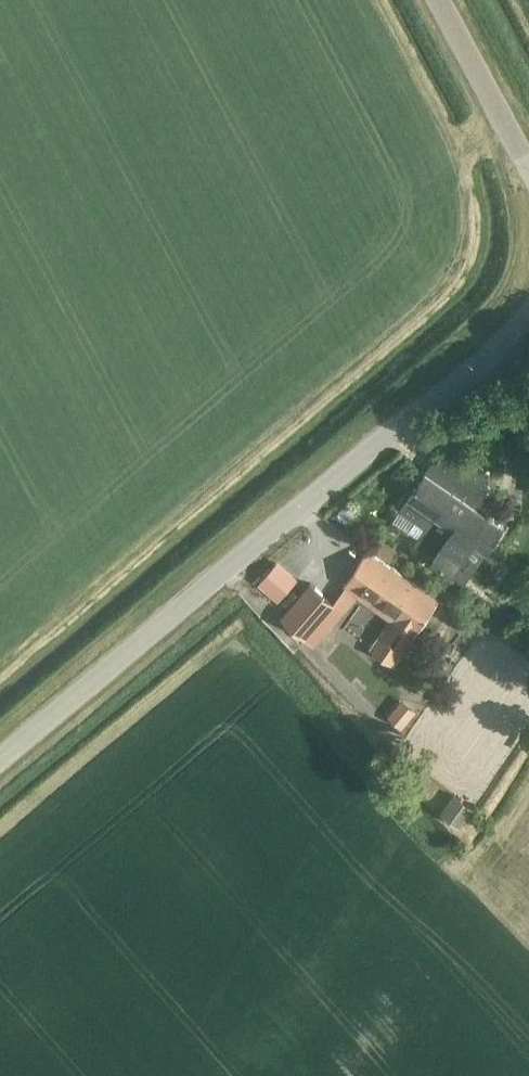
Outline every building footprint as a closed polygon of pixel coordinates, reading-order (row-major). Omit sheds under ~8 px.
[(463,448),(468,440),(456,431),(450,439),(463,448)] [(403,510),(425,526),(429,529),(420,542),(439,556),(437,558),(469,580),(506,526),(483,510),(498,489),(487,482),(493,473),(449,443),(403,510)] [(418,636),(442,602),(372,553),(348,588),(418,636)] [(260,583),(279,599),(297,578),(278,562),(260,583)] [(310,583),(282,616),(307,637),(335,605),(310,583)] [(401,698),(388,715),(403,727),(416,710),(401,698)] [(441,810),(462,824),(475,805),(455,791),(441,810)]
